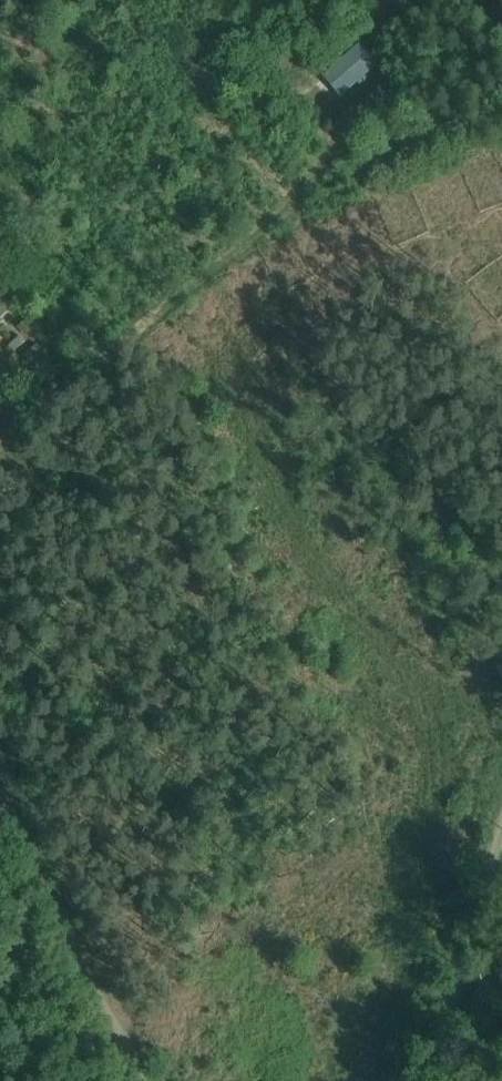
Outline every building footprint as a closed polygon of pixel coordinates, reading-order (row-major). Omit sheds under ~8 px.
[(321,76),(342,98),(378,66),(358,43),(321,76)] [(287,54),(274,68),(302,95),(315,80),(287,54)] [(37,372),(40,369),(49,361),(36,346),(27,353),(24,356),(37,372)]
